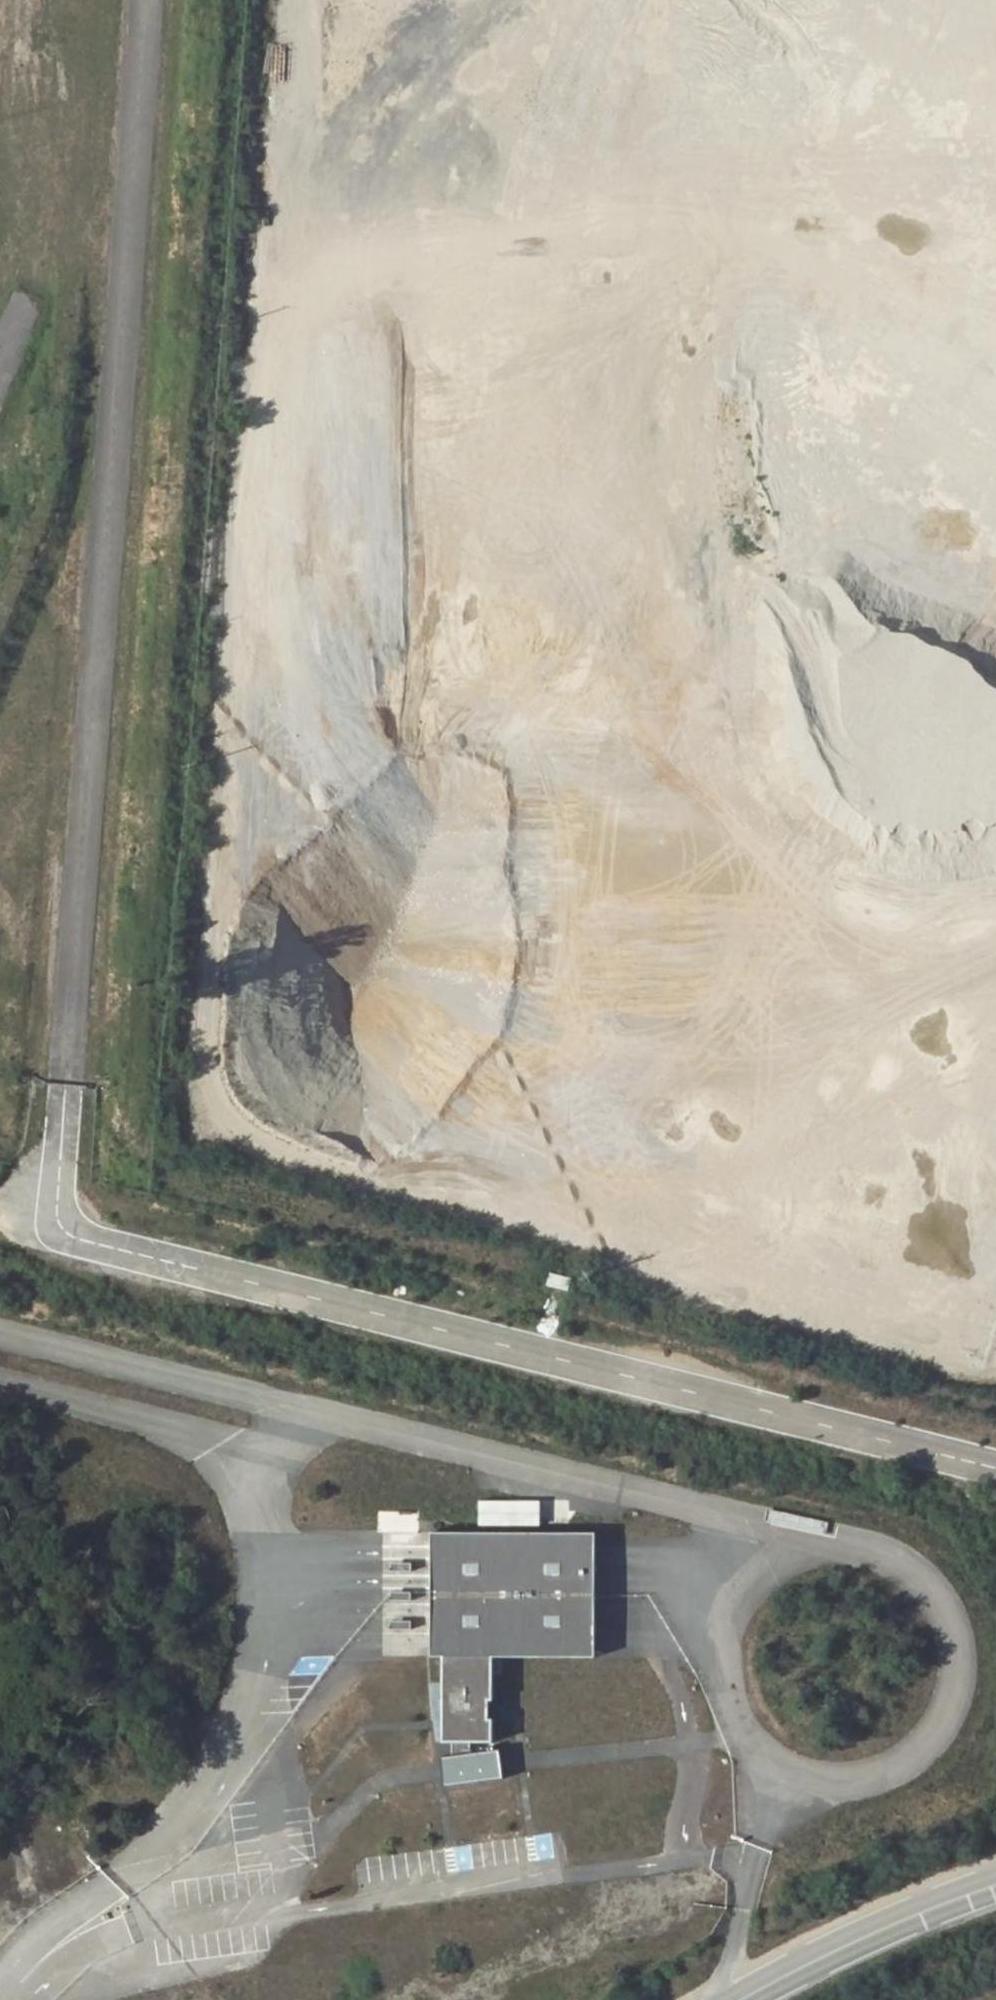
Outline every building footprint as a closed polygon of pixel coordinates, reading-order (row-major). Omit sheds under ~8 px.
[(544,1274),(541,1287),(564,1293),(567,1280),(544,1274)] [(585,1537),(423,1536),(423,1563),(423,1626),(423,1660),(433,1660),(434,1701),(426,1702),(427,1725),(435,1726),(434,1744),(442,1746),(443,1759),(431,1761),(436,1789),(494,1782),(491,1753),(463,1756),(463,1746),(485,1747),(486,1723),(480,1722),(480,1704),(486,1704),(486,1661),(585,1662),(585,1628),(585,1563),(585,1537)]
